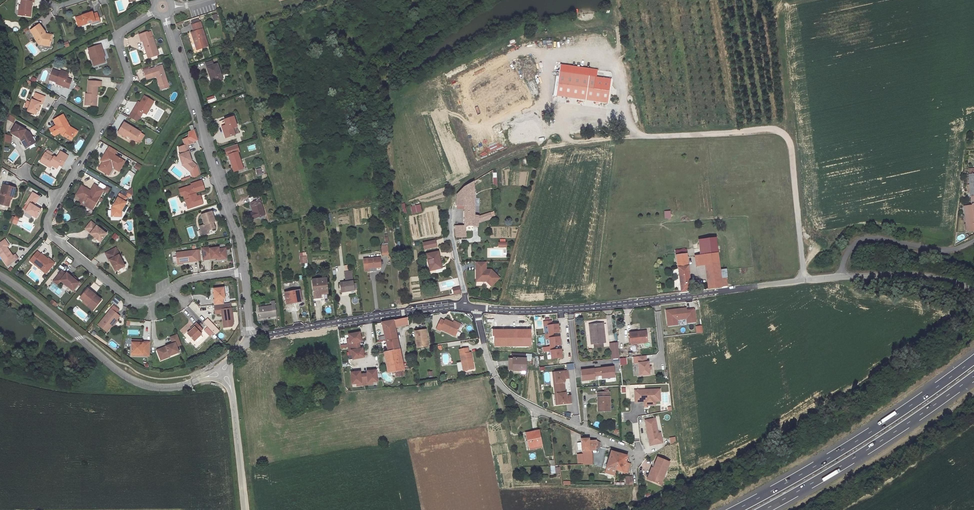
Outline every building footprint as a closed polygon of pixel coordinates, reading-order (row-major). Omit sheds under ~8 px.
[(32,2),(34,2),(34,0),(24,0),(24,1),(21,0),(21,6),(20,10),(19,10),(18,15),(30,17),(31,11),(30,11),(30,7),(32,7),(32,2)] [(93,14),(92,13),(76,18),(78,26),(91,23),(95,21),(95,23),(100,22),(97,13),(93,14)] [(192,33),(197,50),(208,46),(200,22),(199,23),(192,25),(194,32),(192,33)] [(39,24),(30,31),(36,39),(35,39),(39,44),(42,42),(44,45),(50,46),(51,42),(50,40),(50,37),(44,36),(43,34),(45,33),(45,32),(39,24)] [(147,32),(139,35),(141,41),(142,41),(145,51),(147,50),(149,58),(159,55),(153,37),(149,38),(147,32)] [(46,34),(45,33),(43,34),(44,36),(50,37),(50,40),(51,42),(52,35),(46,34)] [(88,49),(94,66),(105,62),(103,57),(102,54),(104,54),(101,45),(88,49)] [(222,80),(217,64),(213,66),(207,68),(210,76),(212,76),(214,83),(222,80)] [(560,65),(556,96),(608,103),(611,80),(595,78),(596,70),(560,65)] [(162,66),(144,71),(147,79),(157,76),(158,78),(157,78),(160,86),(168,83),(162,66)] [(63,86),(68,88),(71,80),(66,78),(68,75),(61,73),(53,70),(50,80),(57,82),(64,85),(63,86)] [(85,105),(91,105),(92,104),(93,103),(96,103),(97,86),(101,86),(101,82),(89,81),(88,94),(87,98),(85,98),(85,105)] [(29,108),(27,111),(36,115),(38,110),(39,107),(40,103),(42,104),(45,97),(36,93),(33,100),(32,100),(31,103),(29,108)] [(135,107),(129,117),(137,122),(143,112),(146,114),(154,102),(144,96),(140,103),(137,109),(135,107)] [(66,125),(68,124),(63,115),(53,120),(56,126),(49,129),(53,135),(54,136),(60,132),(62,135),(71,140),(73,137),(73,135),(75,132),(68,128),(66,125)] [(236,127),(233,117),(224,120),(226,126),(222,127),(226,138),(235,135),(234,135),(238,133),(236,127)] [(140,132),(124,123),(119,131),(124,133),(122,136),(125,138),(126,136),(135,141),(140,133),(140,132)] [(73,135),(73,137),(74,136),(77,132),(70,127),(68,124),(66,125),(68,128),(75,132),(73,135)] [(25,146),(32,142),(30,139),(32,137),(30,133),(16,125),(11,133),(20,138),(21,138),(23,139),(22,141),(25,146)] [(144,135),(140,133),(135,141),(139,143),(144,135)] [(35,143),(32,137),(30,139),(32,142),(25,146),(26,148),(35,143)] [(191,137),(184,139),(185,145),(179,147),(181,154),(179,155),(182,164),(185,163),(186,167),(191,171),(194,178),(200,176),(196,165),(191,161),(188,152),(189,152),(187,145),(193,143),(191,137)] [(229,155),(238,152),(235,145),(225,148),(227,156),(229,155)] [(117,151),(109,146),(102,158),(104,160),(103,162),(99,169),(107,174),(111,167),(113,168),(119,171),(125,161),(114,155),(117,151)] [(52,153),(47,150),(46,153),(45,152),(40,161),(48,166),(49,164),(52,166),(57,169),(59,165),(62,161),(64,162),(68,156),(60,151),(56,159),(51,156),(52,153)] [(234,172),(243,169),(239,158),(238,152),(229,155),(234,172)] [(142,166),(137,163),(136,164),(134,168),(134,169),(139,172),(142,166)] [(185,163),(182,164),(182,165),(188,170),(191,179),(194,178),(191,171),(186,167),(185,163)] [(91,187),(94,182),(91,180),(92,178),(86,174),(81,181),(91,187)] [(969,175),(972,207),(964,207),(966,231),(973,231),(973,175),(969,175)] [(191,186),(179,190),(181,196),(184,195),(184,197),(187,207),(193,205),(194,207),(203,204),(200,195),(197,197),(195,192),(204,189),(201,181),(191,184),(191,186)] [(465,209),(465,212),(474,212),(474,191),(473,182),(465,187),(465,209)] [(15,188),(3,185),(0,196),(0,204),(5,205),(5,204),(9,205),(11,197),(13,197),(15,188)] [(82,186),(76,195),(82,199),(84,196),(88,199),(86,201),(84,205),(92,209),(104,190),(94,185),(90,192),(88,191),(87,189),(82,186)] [(456,205),(457,208),(465,209),(465,187),(457,194),(456,205)] [(25,212),(36,218),(41,210),(30,204),(32,201),(35,203),(39,197),(33,193),(26,204),(29,206),(25,212)] [(120,194),(117,198),(118,198),(113,206),(114,206),(112,208),(111,216),(117,216),(117,215),(121,215),(121,211),(126,203),(124,202),(126,198),(120,194)] [(265,215),(260,202),(261,201),(259,195),(249,199),(253,213),(249,214),(251,220),(265,215)] [(412,214),(422,212),(420,205),(411,207),(412,214)] [(211,212),(201,215),(204,225),(200,226),(201,230),(203,235),(209,233),(208,231),(215,229),(213,224),(212,225),(212,223),(215,222),(211,212)] [(474,212),(465,212),(464,226),(465,226),(478,226),(478,223),(478,217),(478,216),(474,216),(474,212)] [(91,222),(85,229),(91,233),(90,234),(94,237),(96,239),(100,242),(106,234),(91,222)] [(464,226),(455,226),(456,237),(466,237),(465,226),(464,226)] [(716,239),(702,240),(704,255),(717,253),(716,243),(716,239)] [(435,240),(425,242),(427,249),(436,246),(435,240)] [(2,242),(0,243),(0,255),(7,266),(18,258),(15,255),(13,256),(6,247),(2,242)] [(220,260),(226,259),(225,248),(219,249),(219,248),(210,249),(210,247),(202,248),(203,260),(217,258),(220,258),(220,260)] [(109,261),(110,260),(115,271),(124,266),(119,256),(119,255),(116,248),(106,253),(109,261)] [(197,250),(176,253),(177,263),(198,261),(197,250)] [(41,255),(37,252),(30,261),(46,274),(53,265),(47,261),(48,259),(41,254),(41,255)] [(438,252),(426,254),(430,271),(436,270),(436,273),(442,272),(438,252)] [(704,255),(705,265),(708,289),(722,287),(722,286),(721,278),(717,253),(704,255)] [(686,254),(676,256),(677,258),(678,267),(688,266),(686,254)] [(705,265),(704,255),(695,256),(696,266),(705,265)] [(380,258),(363,260),(365,271),(368,271),(368,268),(381,267),(380,258)] [(476,262),(476,279),(487,279),(493,285),(499,278),(491,270),(486,270),(486,262),(476,262)] [(688,266),(678,267),(681,292),(691,291),(688,266)] [(72,278),(67,273),(66,274),(62,271),(53,281),(58,285),(61,281),(73,291),(79,283),(75,280),(72,278)] [(354,290),(351,272),(344,273),(346,281),(343,282),(343,283),(340,283),(341,292),(354,290)] [(328,293),(327,278),(312,280),(313,297),(321,296),(321,293),(328,293)] [(214,300),(214,305),(223,304),(223,299),(225,299),(223,288),(213,289),(215,300),(214,300)] [(87,289),(80,298),(84,301),(93,309),(101,300),(87,289)] [(301,300),(299,291),(285,293),(287,304),(294,303),(295,301),(301,300)] [(114,297),(111,302),(116,306),(120,301),(114,297)] [(93,309),(84,301),(82,303),(92,311),(93,309)] [(276,316),(274,301),(271,302),(272,306),(258,307),(260,318),(276,316)] [(224,327),(231,326),(233,324),(230,303),(223,304),(214,305),(215,314),(222,313),(224,327)] [(111,309),(98,325),(107,332),(112,326),(114,323),(114,321),(116,319),(119,315),(111,309)] [(681,309),(666,311),(668,326),(677,325),(677,320),(687,319),(687,323),(696,322),(694,310),(684,311),(684,310),(681,310),(681,309)] [(407,317),(400,319),(401,326),(409,324),(407,317)] [(208,318),(203,322),(208,327),(213,333),(215,335),(219,331),(208,318)] [(460,326),(453,323),(445,319),(444,321),(441,319),(436,329),(440,331),(440,329),(455,336),(460,326)] [(395,327),(394,320),(382,323),(388,352),(384,353),(386,364),(387,364),(389,373),(392,372),(394,372),(403,370),(404,370),(395,327)] [(548,326),(548,334),(553,333),(559,333),(558,324),(552,325),(551,321),(550,321),(545,322),(543,322),(544,326),(548,326)] [(197,323),(193,326),(195,327),(191,330),(187,334),(194,341),(202,334),(200,332),(203,329),(197,323)] [(603,323),(589,325),(590,330),(592,329),(593,344),(594,344),(602,343),(605,342),(603,323)] [(213,333),(208,327),(204,330),(210,336),(213,333)] [(426,330),(415,331),(417,348),(427,346),(426,339),(427,339),(426,330)] [(493,336),(494,336),(494,345),(530,345),(530,330),(493,330),(493,336)] [(638,332),(629,333),(630,344),(647,342),(646,333),(638,334),(638,332)] [(360,333),(348,335),(349,339),(350,343),(348,344),(348,347),(359,345),(359,342),(361,341),(360,333)] [(553,338),(553,333),(548,334),(545,334),(545,339),(549,338),(550,347),(554,346),(560,345),(560,337),(553,338)] [(181,345),(177,335),(170,337),(173,344),(157,350),(159,355),(162,356),(168,354),(169,356),(179,352),(177,347),(181,345)] [(132,342),(131,356),(141,356),(141,353),(150,354),(150,342),(141,342),(141,343),(132,342)] [(612,353),(619,352),(618,344),(611,344),(612,353)] [(359,345),(348,347),(349,351),(351,351),(352,355),(353,359),(364,357),(362,348),(360,349),(359,345)] [(555,350),(554,346),(550,347),(546,347),(547,351),(550,351),(551,359),(562,358),(561,349),(555,350)] [(463,371),(472,369),(471,362),(472,361),(471,353),(469,353),(468,348),(459,350),(461,362),(463,371)] [(316,350),(309,351),(311,364),(318,363),(316,350)] [(646,362),(646,356),(638,357),(638,363),(640,376),(649,374),(649,370),(649,367),(648,362),(646,362)] [(509,358),(509,370),(525,371),(526,359),(511,358),(509,358)] [(582,381),(615,377),(614,367),(581,371),(582,381)] [(364,374),(365,385),(369,385),(368,382),(373,382),(377,382),(376,370),(367,371),(367,374),(364,374)] [(554,383),(555,389),(565,388),(564,382),(565,382),(564,379),(569,378),(568,371),(555,372),(556,383),(554,383)] [(365,385),(364,374),(360,374),(360,372),(351,373),(352,384),(356,384),(361,383),(361,386),(365,385)] [(565,388),(555,389),(555,394),(558,394),(559,405),(572,403),(571,396),(566,396),(566,393),(565,388)] [(660,389),(635,390),(635,402),(644,401),(655,401),(660,401),(660,389)] [(597,393),(598,403),(599,403),(599,412),(610,411),(609,392),(597,393)] [(655,418),(645,420),(650,445),(660,443),(658,433),(655,418)] [(539,431),(526,433),(529,448),(542,445),(539,431)] [(581,439),(582,450),(591,450),(595,450),(600,447),(600,443),(595,440),(589,441),(588,439),(581,439)] [(592,465),(591,450),(582,450),(582,454),(583,463),(583,465),(592,465)] [(611,451),(606,467),(623,472),(627,473),(630,464),(625,463),(627,456),(611,451)] [(669,462),(657,457),(653,468),(653,469),(656,470),(652,481),(660,485),(669,462)] [(652,468),(647,479),(652,481),(656,470),(653,469),(653,468),(652,468)] [(625,477),(626,485),(633,485),(632,477),(625,477)]
